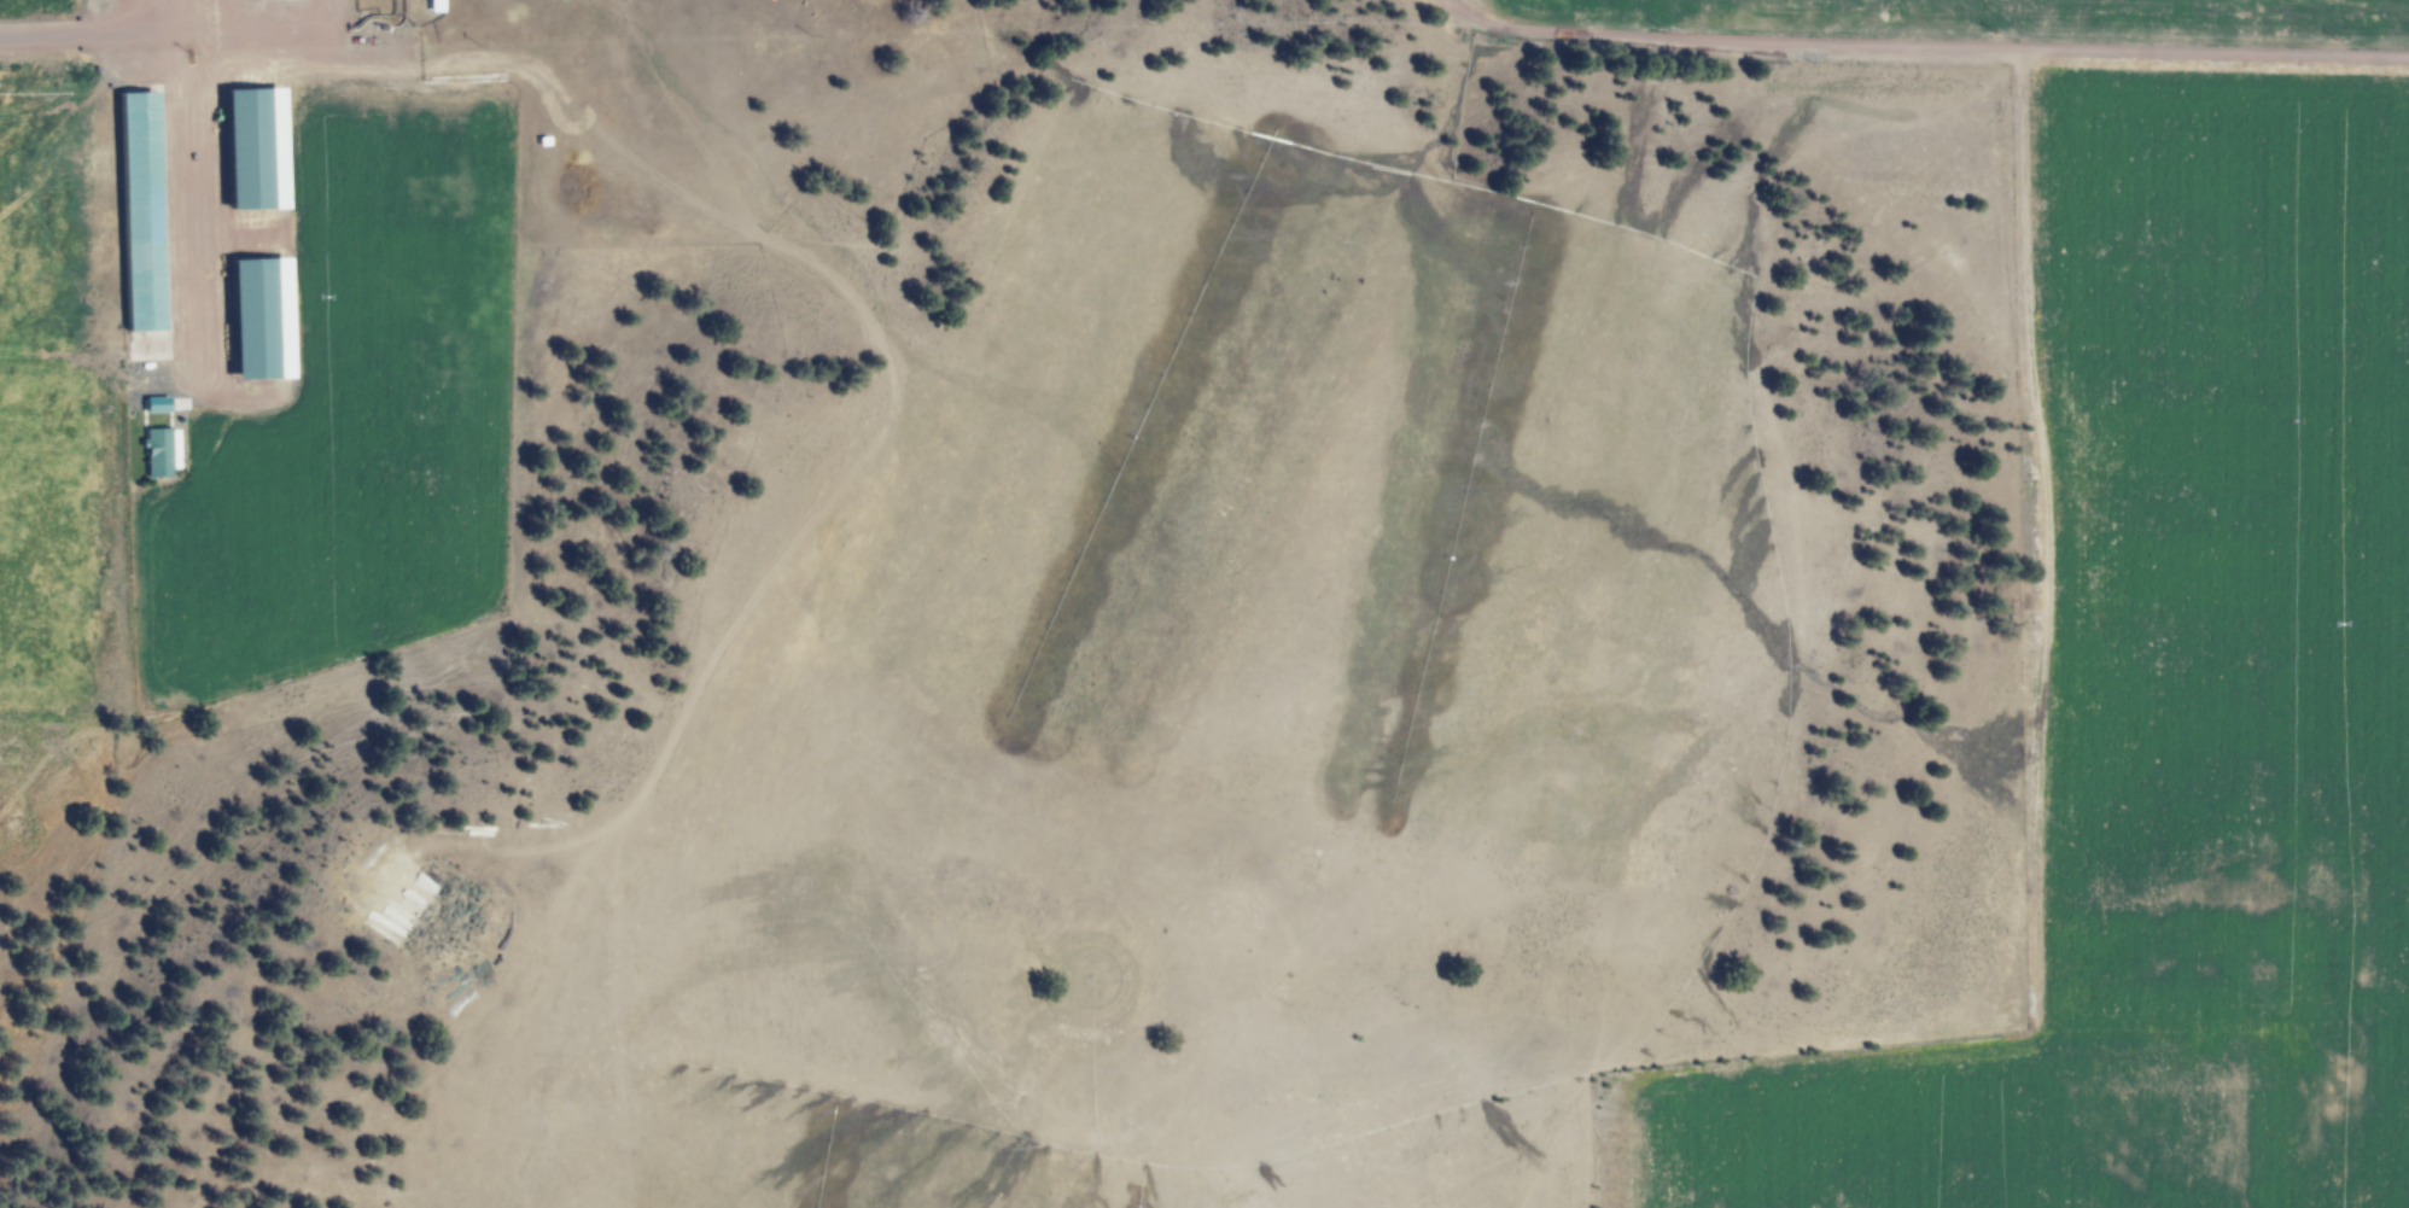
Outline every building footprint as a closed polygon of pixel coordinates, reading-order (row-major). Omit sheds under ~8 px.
[(274,88),(215,90),(219,211),(278,209),(274,88)] [(151,93),(112,94),(118,332),(157,331),(151,93)] [(221,260),(224,381),(283,379),(281,259),(221,260)] [(140,414),(166,413),(166,398),(140,398),(140,414)] [(175,429),(141,430),(142,475),(176,474),(175,429)]
